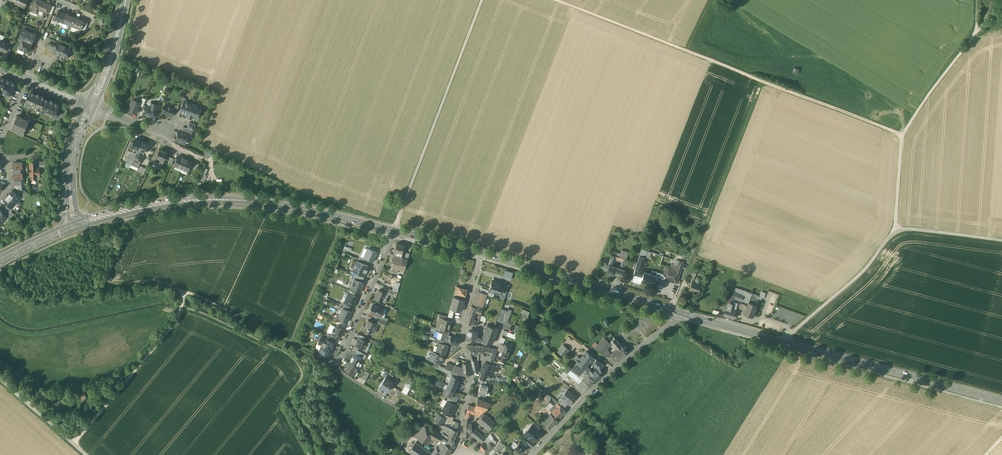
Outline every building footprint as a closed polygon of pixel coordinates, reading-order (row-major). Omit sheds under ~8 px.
[(38,0),(35,0),(33,5),(31,11),(38,14),(38,13),(40,8),(44,10),(44,11),(48,13),(51,5),(38,0)] [(67,14),(58,11),(55,19),(64,22),(67,14)] [(75,18),(67,14),(64,22),(72,26),(75,18)] [(84,21),(75,18),(72,26),(81,29),(84,21)] [(36,32),(23,26),(22,29),(35,35),(36,32)] [(35,35),(22,29),(18,39),(21,41),(22,40),(31,44),(35,35)] [(31,44),(22,40),(21,41),(18,48),(25,51),(24,51),(28,53),(29,51),(28,51),(31,44)] [(0,46),(0,50),(5,52),(9,43),(6,42),(6,43),(2,41),(0,46)] [(71,48),(57,42),(53,52),(61,55),(60,57),(61,59),(62,60),(65,59),(65,57),(66,58),(71,48)] [(1,77),(0,78),(0,85),(4,87),(2,93),(7,95),(8,94),(9,95),(10,95),(12,90),(15,83),(1,77)] [(45,97),(31,91),(27,101),(28,105),(40,110),(45,98),(45,97)] [(59,104),(45,98),(40,110),(52,115),(55,114),(59,104)] [(140,102),(132,99),(128,110),(136,113),(139,105),(140,102)] [(188,117),(193,104),(192,104),(193,101),(192,103),(185,100),(185,101),(184,101),(183,104),(180,112),(187,115),(187,116),(188,117)] [(151,107),(147,106),(144,113),(145,114),(145,115),(147,116),(148,115),(152,117),(153,116),(155,112),(157,105),(156,104),(155,103),(153,104),(152,103),(151,107)] [(193,104),(188,117),(189,117),(190,116),(195,118),(197,114),(198,114),(200,110),(195,108),(196,106),(193,104)] [(174,108),(165,105),(162,112),(171,116),(173,112),(174,108)] [(24,118),(17,115),(14,122),(26,127),(29,121),(29,120),(24,118)] [(26,127),(14,122),(11,128),(18,131),(23,133),(26,127)] [(195,124),(189,122),(187,128),(193,131),(195,124)] [(187,128),(183,127),(181,131),(189,134),(188,134),(191,135),(193,131),(187,128)] [(181,131),(179,131),(176,139),(178,140),(178,141),(185,144),(188,134),(189,134),(181,131)] [(141,141),(134,138),(133,142),(131,146),(133,147),(138,149),(141,141)] [(148,144),(141,141),(138,149),(140,150),(144,152),(148,144)] [(167,153),(159,149),(156,157),(164,160),(165,159),(167,153)] [(131,151),(131,150),(125,162),(131,165),(133,161),(135,155),(136,153),(131,151)] [(137,156),(135,155),(133,161),(139,163),(142,157),(137,156)] [(185,158),(178,155),(174,165),(181,168),(185,158)] [(164,160),(156,157),(153,162),(162,165),(164,160)] [(192,161),(185,158),(181,168),(188,171),(192,161)] [(22,162),(13,162),(13,167),(14,167),(14,169),(12,169),(12,173),(13,173),(21,173),(21,169),(20,169),(20,167),(22,167),(22,162)] [(37,163),(30,163),(30,175),(32,175),(32,178),(35,178),(35,175),(37,175),(39,174),(39,168),(37,168),(37,163)] [(21,173),(13,173),(13,178),(14,178),(14,179),(13,179),(13,184),(22,184),(21,179),(21,178),(23,178),(23,173),(21,173)] [(13,190),(7,196),(15,202),(16,203),(21,198),(21,197),(17,194),(13,190)] [(27,194),(20,190),(17,194),(21,197),(21,198),(23,199),(27,194)] [(15,202),(7,196),(4,200),(8,204),(11,207),(11,206),(15,202)] [(11,211),(7,207),(4,209),(11,215),(7,218),(9,219),(14,214),(11,211)] [(11,215),(4,209),(2,211),(7,217),(6,217),(7,218),(11,215)] [(404,245),(396,243),(394,250),(402,252),(404,245)] [(623,245),(616,243),(613,255),(616,256),(619,257),(622,250),(622,247),(623,245)] [(368,248),(364,257),(369,260),(373,261),(377,252),(368,248)] [(624,251),(622,250),(619,257),(624,258),(626,259),(628,252),(624,251)] [(401,257),(393,255),(391,262),(393,262),(392,267),(398,269),(404,271),(408,259),(401,257)] [(639,256),(633,274),(642,277),(644,272),(640,270),(644,257),(639,256)] [(356,272),(364,276),(364,275),(365,272),(366,273),(367,269),(366,269),(368,266),(357,261),(353,271),(356,272)] [(673,271),(665,268),(663,274),(657,272),(656,275),(658,276),(658,277),(665,279),(669,280),(676,283),(683,262),(679,261),(676,272),(672,271),(673,271)] [(609,264),(606,271),(606,272),(613,275),(614,272),(615,273),(617,267),(613,266),(609,264)] [(503,277),(511,279),(513,273),(505,270),(503,277)] [(656,275),(644,272),(642,277),(641,281),(653,285),(655,279),(656,275)] [(642,277),(633,274),(631,280),(640,283),(641,281),(642,277)] [(351,288),(360,292),(364,283),(359,281),(355,279),(351,288)] [(505,284),(493,280),(491,284),(489,289),(497,292),(498,291),(502,292),(505,285),(505,284)] [(700,285),(692,282),(689,289),(697,292),(699,287),(700,285)] [(467,289),(459,287),(458,293),(460,294),(465,295),(467,289)] [(736,288),(724,306),(725,306),(727,307),(732,302),(735,298),(749,303),(752,294),(736,288)] [(385,292),(379,289),(375,298),(385,302),(387,298),(389,294),(385,292)] [(480,292),(475,306),(482,309),(487,294),(480,292)] [(351,304),(353,305),(354,303),(355,304),(356,300),(357,297),(349,293),(345,302),(351,304)] [(752,294),(749,303),(747,306),(745,314),(753,317),(757,305),(756,305),(759,296),(752,294)] [(459,298),(453,296),(450,309),(455,310),(461,312),(464,299),(459,298)] [(732,302),(727,307),(726,311),(724,315),(734,317),(736,311),(738,302),(734,301),(733,303),(732,302)] [(746,305),(738,302),(736,311),(745,314),(747,306),(746,306),(746,305)] [(383,308),(372,304),(370,312),(377,314),(380,316),(381,316),(379,315),(381,309),(383,310),(383,308)] [(475,306),(471,305),(469,313),(474,314),(475,310),(479,312),(481,312),(482,309),(475,306)] [(347,322),(351,312),(349,311),(348,310),(343,308),(339,318),(347,322)] [(469,313),(466,322),(477,325),(478,320),(475,319),(473,318),(474,314),(469,313)] [(446,319),(442,318),(439,328),(448,330),(451,320),(446,319)] [(378,323),(368,319),(366,326),(363,324),(361,329),(369,332),(370,330),(374,332),(378,323)] [(494,328),(487,325),(482,338),(481,341),(481,342),(492,343),(498,328),(494,327),(494,328)] [(333,331),(332,334),(337,336),(340,337),(344,329),(335,326),(334,328),(332,331),(333,331)] [(476,331),(469,330),(467,332),(466,339),(481,341),(482,338),(476,336),(477,333),(476,331)] [(448,335),(442,333),(440,339),(444,341),(449,342),(459,344),(460,338),(459,338),(460,336),(455,336),(454,337),(452,337),(451,337),(451,335),(448,335)] [(621,345),(611,333),(606,337),(609,340),(615,346),(616,349),(621,345)] [(547,339),(540,334),(536,338),(544,344),(547,339)] [(335,342),(334,342),(326,338),(321,336),(319,342),(322,344),(323,346),(320,352),(329,355),(335,342)] [(359,337),(356,345),(364,348),(367,341),(367,340),(364,339),(359,337)] [(604,337),(594,348),(601,352),(604,349),(610,343),(609,341),(605,338),(604,337)] [(443,344),(439,342),(438,346),(436,352),(443,355),(445,355),(448,345),(443,344)] [(502,352),(499,358),(505,361),(511,348),(501,344),(498,350),(502,352)] [(476,346),(467,345),(469,353),(470,356),(473,356),(473,355),(473,353),(476,353),(476,346)] [(569,350),(563,345),(558,352),(564,357),(569,350)] [(622,347),(621,345),(616,349),(612,352),(618,359),(627,352),(622,347)] [(490,360),(492,361),(493,359),(493,360),(496,349),(483,346),(476,346),(476,353),(477,353),(481,353),(480,359),(488,360),(488,359),(490,360)] [(366,355),(358,350),(355,354),(362,357),(364,359),(366,355)] [(433,351),(432,351),(430,359),(435,360),(435,361),(440,362),(441,359),(442,359),(443,355),(436,352),(433,351)] [(585,351),(580,358),(578,357),(577,357),(575,359),(575,360),(577,361),(576,362),(577,363),(584,369),(586,366),(593,357),(585,351)] [(355,355),(354,355),(350,362),(357,366),(361,359),(355,355)] [(603,364),(596,359),(593,364),(599,368),(599,369),(603,364)] [(357,366),(350,362),(345,370),(354,375),(358,367),(357,366)] [(488,364),(485,362),(481,372),(481,374),(479,378),(485,379),(486,377),(489,379),(490,376),(493,370),(498,371),(499,366),(493,364),(492,364),(492,365),(491,365),(488,364)] [(450,364),(447,363),(445,368),(446,368),(452,371),(453,371),(453,370),(455,366),(450,364)] [(468,365),(463,363),(461,369),(458,367),(456,372),(461,373),(468,377),(469,377),(469,369),(468,365)] [(577,363),(570,370),(576,375),(582,367),(577,363)] [(478,364),(472,364),(474,371),(477,371),(481,374),(481,372),(480,371),(478,370),(478,364)] [(584,369),(582,367),(576,375),(579,377),(581,375),(583,377),(586,379),(590,375),(588,373),(586,371),(584,369)] [(599,368),(593,374),(590,370),(588,373),(590,375),(594,381),(595,381),(603,373),(599,369),(599,368)] [(454,375),(452,374),(449,379),(448,382),(446,387),(453,391),(454,391),(455,388),(457,383),(457,384),(459,381),(457,380),(459,378),(454,375)] [(586,379),(584,381),(590,386),(594,381),(590,375),(586,379)] [(393,382),(385,376),(379,386),(387,391),(393,382)] [(484,385),(481,384),(480,386),(478,392),(486,395),(488,386),(484,385)] [(407,387),(404,385),(401,391),(407,394),(410,388),(407,387)] [(578,390),(583,394),(586,390),(582,386),(578,390)] [(453,391),(446,387),(443,393),(449,395),(451,396),(451,395),(453,391)] [(575,396),(567,389),(562,396),(562,397),(569,402),(569,403),(575,396)] [(569,402),(562,397),(558,402),(564,407),(569,402)] [(488,402),(478,399),(475,407),(484,411),(491,403),(488,402)] [(549,400),(545,405),(549,409),(553,404),(549,400)] [(452,403),(447,401),(442,411),(448,415),(451,416),(457,406),(452,403)] [(475,407),(469,405),(467,411),(471,412),(479,415),(484,411),(475,407)] [(553,410),(550,413),(557,420),(566,411),(559,405),(556,407),(553,410)] [(549,415),(543,421),(550,428),(557,420),(550,413),(549,415)] [(439,414),(437,417),(434,421),(435,421),(440,424),(444,418),(439,414)] [(495,423),(485,414),(478,422),(488,430),(495,423)] [(540,427),(534,422),(531,425),(532,426),(532,425),(537,430),(540,427)] [(442,435),(420,424),(412,435),(426,444),(431,437),(435,439),(435,438),(439,441),(440,439),(440,438),(442,435)] [(449,428),(447,427),(443,425),(441,428),(439,433),(442,434),(444,431),(444,430),(447,431),(449,428)] [(537,430),(532,425),(532,426),(525,433),(525,434),(525,436),(527,437),(529,437),(533,441),(540,433),(537,430)] [(480,433),(472,426),(471,432),(471,434),(476,438),(480,433)] [(458,432),(452,429),(449,434),(444,431),(442,434),(453,440),(458,432)] [(486,439),(479,447),(486,454),(493,446),(489,442),(491,440),(488,437),(486,439)] [(455,442),(449,439),(447,442),(448,443),(446,445),(451,449),(455,442)] [(415,441),(409,451),(415,454),(430,454),(431,454),(432,452),(415,441)] [(500,441),(494,450),(493,449),(496,452),(498,453),(504,445),(500,441)] [(517,444),(514,447),(516,449),(520,453),(526,447),(525,447),(521,443),(520,441),(517,444)] [(588,442),(581,448),(586,453),(587,454),(599,454),(593,447),(588,442)] [(444,443),(442,448),(439,452),(444,454),(447,454),(451,449),(446,445),(444,443)]
